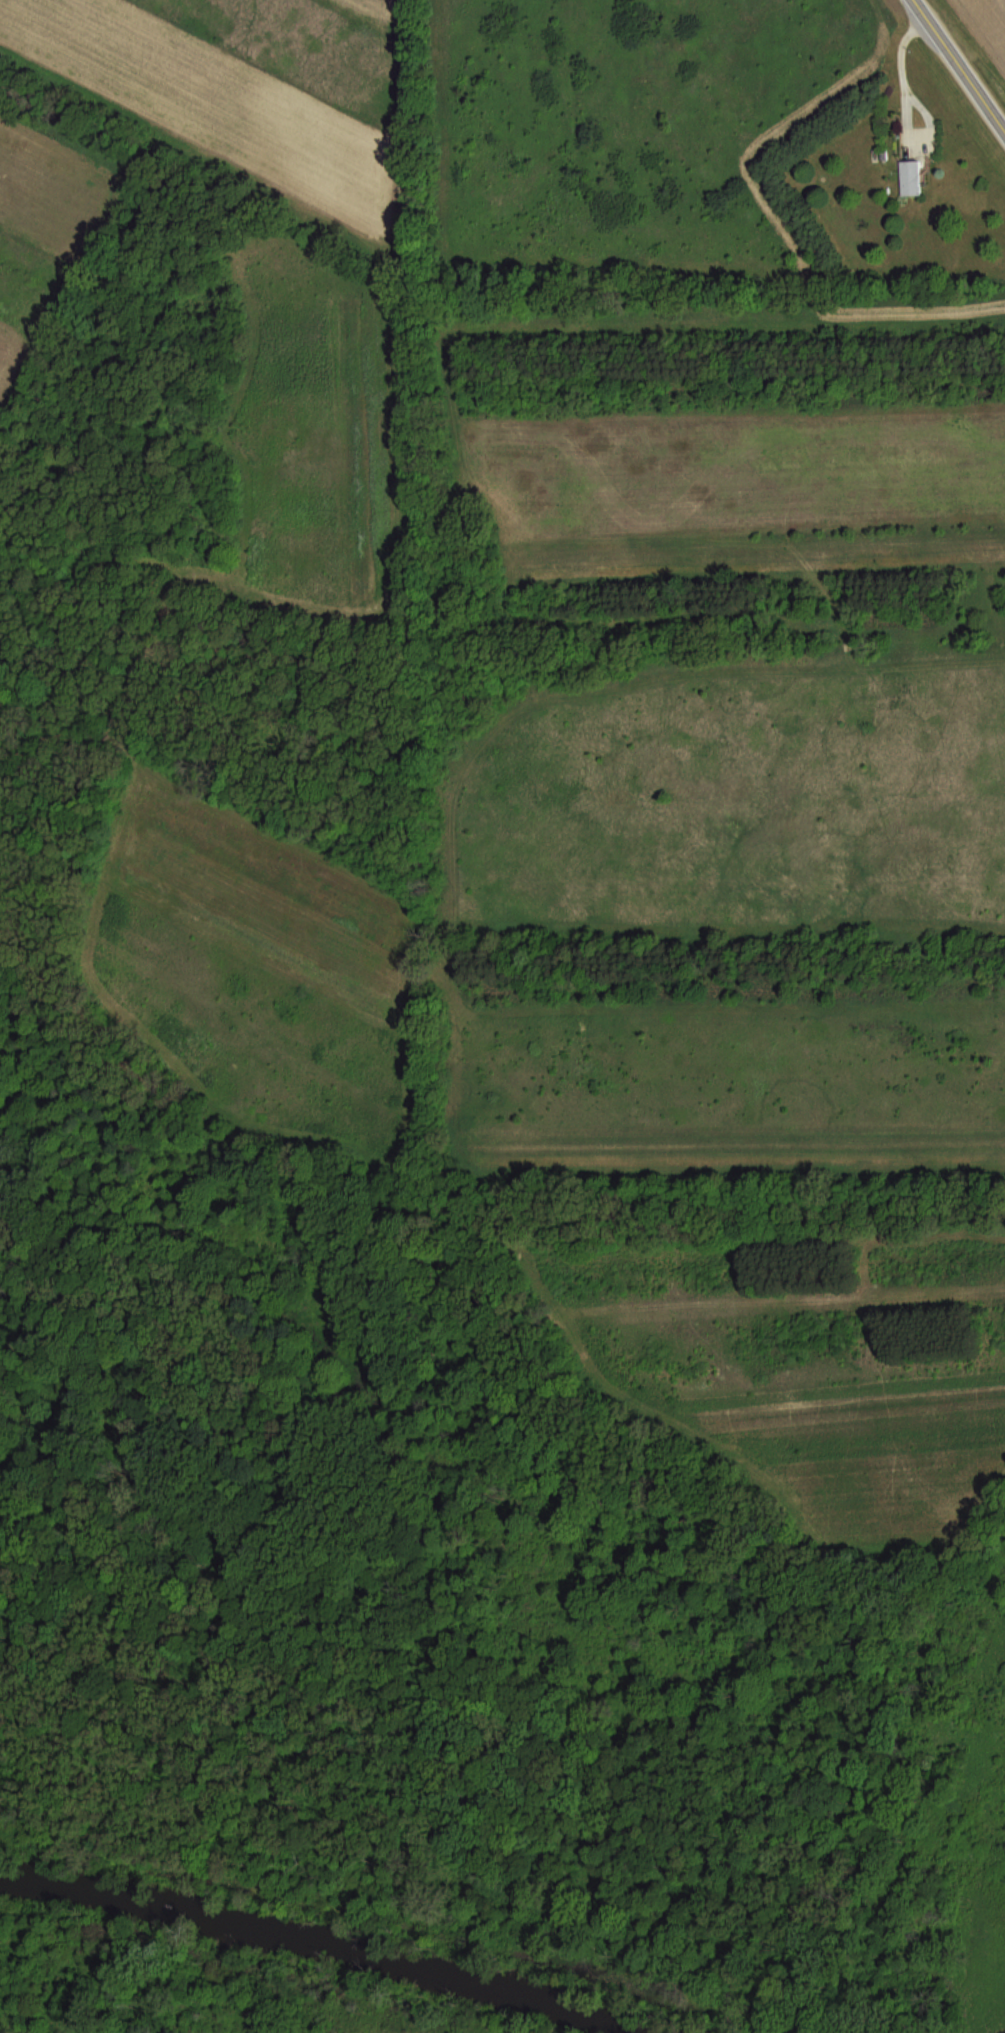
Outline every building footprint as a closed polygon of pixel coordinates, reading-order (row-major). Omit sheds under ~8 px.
[(903,159),(903,193),(924,193),(924,159),(903,159)]
